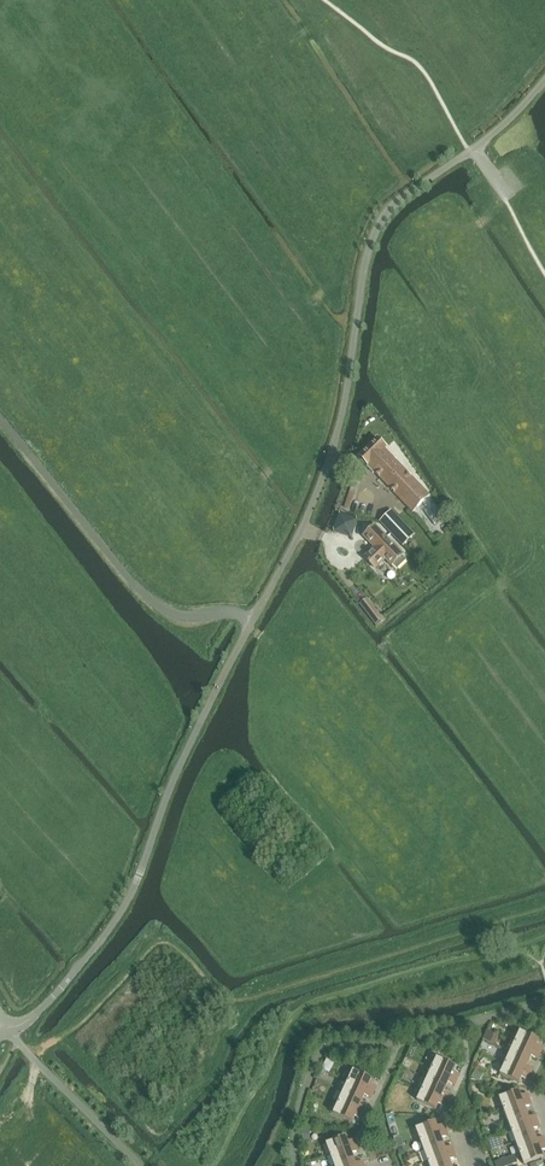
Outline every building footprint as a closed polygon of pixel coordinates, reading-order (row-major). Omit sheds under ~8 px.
[(386,449),(377,439),(359,457),(369,466),(367,468),(373,474),(374,473),(413,512),(429,497),(398,465),(390,456),(385,450),(386,449)] [(403,546),(415,535),(391,511),(380,522),(403,546)] [(340,514),(333,533),(339,535),(352,539),(359,520),(345,516),(340,514)] [(375,526),(364,536),(365,537),(375,527),(375,526)] [(403,555),(375,527),(365,537),(376,548),(365,558),(370,563),(371,564),(375,569),(386,558),(393,565),(394,564),(398,568),(406,560),(402,556),(403,555)] [(370,564),(375,569),(371,564),(370,563),(365,558),(365,559),(369,563),(370,564)] [(382,620),(367,600),(360,606),(375,625),(382,620)] [(487,1030),(485,1040),(497,1043),(500,1033),(487,1030)] [(520,1032),(515,1043),(541,1054),(543,1048),(537,1045),(539,1040),(520,1032)] [(515,1043),(510,1053),(529,1062),(532,1057),(538,1060),(541,1054),(515,1043)] [(510,1053),(506,1064),(531,1075),(534,1069),(527,1066),(529,1062),(510,1053)] [(437,1058),(432,1069),(458,1081),(460,1074),(454,1071),(456,1067),(437,1058)] [(531,1075),(506,1064),(500,1075),(519,1083),(522,1078),(528,1081),(531,1075)] [(432,1069),(427,1079),(446,1088),(449,1082),(455,1086),(458,1081),(432,1069)] [(353,1070),(348,1081),(374,1093),(377,1087),(370,1084),(372,1079),(353,1070)] [(427,1079),(423,1089),(448,1101),(451,1095),(444,1092),(446,1088),(427,1079)] [(371,1098),(374,1093),(348,1081),(344,1092),(362,1100),(365,1095),(371,1098)] [(445,1107),(448,1101),(423,1089),(417,1100),(436,1109),(439,1104),(445,1107)] [(500,1098),(504,1110),(530,1100),(528,1094),(521,1096),(519,1091),(500,1098)] [(362,1100),(344,1092),(339,1102),(364,1114),(367,1108),(360,1105),(362,1100)] [(504,1110),(508,1120),(527,1113),(526,1108),(532,1106),(530,1100),(504,1110)] [(362,1120),(364,1114),(339,1102),(334,1114),(353,1122),(355,1117),(362,1120)] [(508,1120),(512,1131),(538,1122),(536,1116),(529,1118),(527,1113),(508,1120)] [(447,1131),(445,1125),(438,1128),(436,1122),(416,1129),(420,1141),(447,1131)] [(538,1122),(512,1131),(516,1142),(536,1135),(534,1130),(540,1127),(538,1122)] [(420,1141),(424,1152),(444,1144),(442,1139),(449,1137),(447,1131),(420,1141)] [(520,1153),(544,1144),(544,1140),(544,1137),(537,1140),(536,1135),(516,1142),(520,1153)] [(327,1144),(331,1156),(357,1146),(355,1140),(348,1142),(346,1137),(327,1144)] [(424,1152),(428,1163),(455,1153),(453,1147),(446,1149),(444,1144),(424,1152)] [(520,1153),(524,1165),(544,1157),(541,1151),(544,1150),(544,1144),(520,1153)] [(357,1146),(331,1156),(335,1165),(354,1159),(353,1154),(359,1152),(357,1146)] [(430,1165),(452,1165),(450,1161),(457,1159),(455,1153),(428,1163),(430,1165)]
